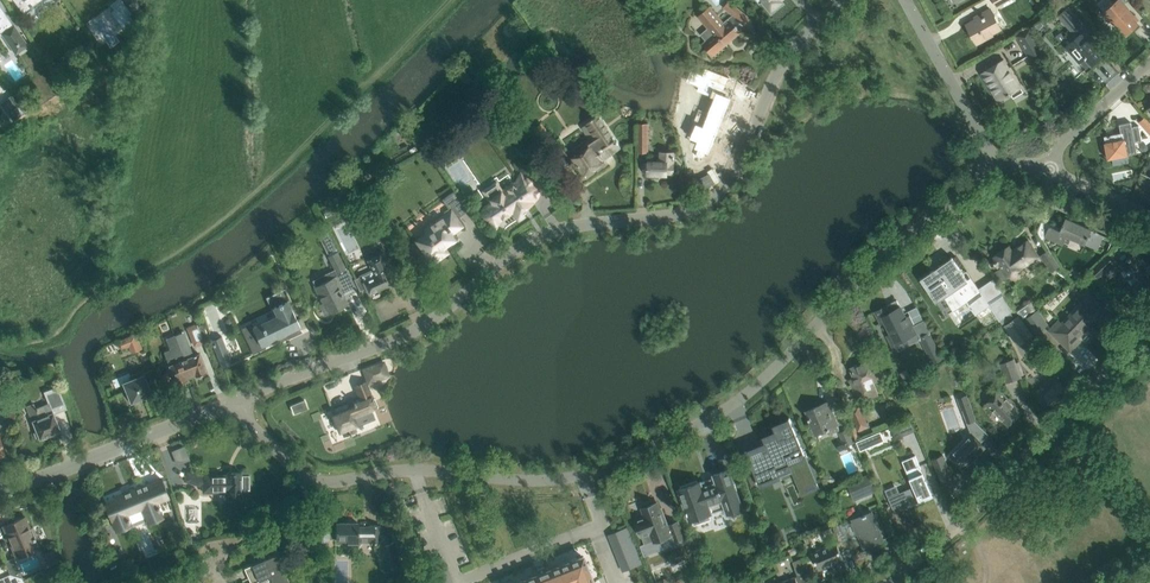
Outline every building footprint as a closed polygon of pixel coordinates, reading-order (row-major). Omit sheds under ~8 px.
[(27,18),(28,18),(24,13),(31,8),(32,9),(34,7),(33,6),(41,0),(13,0),(27,18)] [(111,4),(115,9),(112,11),(126,29),(135,22),(130,15),(133,13),(123,0),(117,0),(111,4)] [(131,0),(123,0),(133,13),(138,9),(131,0)] [(760,4),(764,0),(772,9),(782,1),(782,0),(757,0),(760,4)] [(1109,18),(1117,28),(1120,26),(1126,34),(1138,23),(1130,15),(1131,13),(1120,0),(1118,0),(1103,12),(1109,18)] [(699,17),(702,21),(708,28),(700,34),(706,41),(703,43),(711,52),(727,39),(728,41),(730,41),(740,32),(735,26),(741,22),(744,24),(750,18),(737,7),(729,1),(724,7),(733,15),(723,22),(710,7),(699,17)] [(1077,37),(1066,47),(1080,62),(1085,57),(1092,65),(1103,54),(1101,52),(1104,49),(1105,50),(1105,49),(1099,43),(1098,44),(1083,28),(1086,26),(1069,5),(1058,15),(1077,37)] [(977,44),(987,39),(984,34),(990,31),(992,34),(1001,29),(990,9),(981,14),(982,15),(966,24),(977,44)] [(1,35),(15,55),(29,46),(14,24),(10,27),(9,25),(0,11),(0,36),(1,35)] [(1044,25),(1040,21),(1035,25),(1039,30),(1044,25)] [(1016,35),(1023,47),(1030,58),(1043,49),(1030,27),(1016,35)] [(1006,69),(1001,61),(981,73),(987,82),(989,81),(1000,100),(1012,93),(1012,89),(1018,84),(1020,88),(1021,87),(1009,67),(1006,69)] [(701,142),(692,166),(695,173),(701,160),(708,163),(709,161),(712,153),(715,154),(724,132),(725,132),(731,117),(727,116),(733,101),(727,98),(735,80),(711,70),(709,76),(696,71),(691,83),(720,95),(708,125),(697,120),(690,138),(701,142)] [(17,104),(6,112),(13,121),(24,113),(17,104)] [(605,160),(621,149),(598,115),(585,124),(595,138),(588,143),(590,146),(572,158),(583,174),(602,162),(601,161),(604,159),(605,160)] [(1145,118),(1139,123),(1149,135),(1149,124),(1145,118)] [(541,122),(532,129),(546,147),(555,141),(541,122)] [(647,152),(648,123),(638,122),(638,152),(647,152)] [(1108,136),(1104,136),(1105,142),(1105,143),(1108,159),(1127,155),(1137,153),(1135,142),(1142,141),(1139,125),(1132,127),(1131,122),(1119,124),(1121,133),(1110,135),(1108,135),(1108,136)] [(443,157),(448,164),(455,159),(450,152),(443,157)] [(645,163),(645,172),(649,172),(648,174),(666,175),(666,173),(673,173),(673,159),(674,159),(674,156),(673,156),(673,153),(660,152),(660,161),(649,161),(649,163),(645,163)] [(482,206),(478,214),(482,217),(487,220),(485,223),(496,229),(499,223),(512,214),(517,222),(525,217),(522,212),(536,202),(534,200),(545,184),(520,171),(515,180),(500,190),(495,182),(481,192),(487,202),(482,206)] [(1124,185),(1122,190),(1129,193),(1131,189),(1124,185)] [(427,233),(416,240),(432,263),(443,255),(440,250),(444,247),(455,239),(451,234),(462,226),(456,217),(457,216),(458,217),(469,210),(455,190),(442,199),(450,211),(433,223),(436,227),(428,233),(427,233)] [(364,214),(369,223),(377,241),(388,236),(379,218),(373,221),(369,212),(364,214)] [(1061,229),(1042,220),(1037,233),(1043,241),(1045,237),(1063,245),(1067,236),(1085,244),(1085,243),(1097,248),(1102,235),(1091,230),(1066,218),(1061,229)] [(328,255),(337,273),(345,269),(336,251),(326,232),(318,236),(328,255)] [(1041,260),(1028,240),(1012,251),(1009,245),(993,256),(994,258),(992,259),(993,262),(992,263),(994,266),(995,265),(997,267),(1000,265),(1001,267),(994,272),(1001,282),(1008,277),(1031,261),(1033,265),(1041,260)] [(1048,249),(1039,255),(1051,272),(1060,266),(1048,249)] [(1123,263),(1122,264),(1144,292),(1149,287),(1149,266),(1137,251),(1123,263)] [(360,275),(363,282),(369,294),(393,282),(391,278),(395,277),(383,253),(368,260),(372,270),(360,275)] [(1098,278),(1113,263),(1107,256),(1091,271),(1098,278)] [(931,273),(921,279),(922,281),(936,303),(945,297),(949,294),(958,308),(981,292),(978,288),(972,278),(968,281),(952,257),(930,272),(931,273)] [(402,262),(397,264),(402,274),(407,272),(402,262)] [(345,269),(337,273),(336,274),(337,276),(316,287),(324,303),(320,304),(326,314),(347,304),(343,295),(355,289),(345,269)] [(994,278),(978,288),(981,292),(989,304),(1000,320),(1015,310),(1004,294),(994,278)] [(256,334),(248,337),(255,351),(252,352),(253,354),(266,348),(264,344),(275,339),(286,334),(288,338),(288,337),(302,331),(299,326),(300,326),(292,309),(291,309),(288,301),(291,300),(286,288),(276,292),(281,303),(273,307),(277,316),(254,327),(253,327),(256,334)] [(1049,330),(1052,333),(1070,351),(1080,341),(1077,338),(1090,324),(1099,333),(1112,320),(1098,307),(1100,305),(1090,295),(1062,323),(1059,319),(1049,330)] [(897,300),(875,312),(881,324),(885,322),(891,334),(887,336),(895,351),(908,345),(904,339),(910,336),(917,332),(919,338),(921,337),(929,333),(931,332),(924,319),(923,320),(913,325),(912,323),(909,324),(906,317),(904,314),(903,311),(900,307),(897,300)] [(1035,311),(1033,307),(1032,302),(1028,300),(1025,301),(1023,304),(1016,309),(1023,319),(1035,311)] [(1037,310),(1024,319),(1025,320),(1031,328),(1035,334),(1041,330),(1047,325),(1037,310)] [(1004,327),(1018,347),(1033,336),(1019,316),(1004,327)] [(196,325),(189,328),(194,340),(201,338),(196,325)] [(921,337),(929,355),(933,363),(942,358),(929,333),(921,337)] [(122,349),(128,347),(131,354),(140,350),(134,334),(119,340),(122,349)] [(169,366),(172,373),(177,384),(187,379),(186,377),(191,375),(178,343),(175,334),(165,338),(175,363),(169,366)] [(222,336),(212,340),(222,366),(232,362),(222,336)] [(184,343),(179,345),(191,375),(195,373),(196,376),(206,372),(202,361),(199,354),(193,356),(191,350),(188,351),(184,343)] [(948,368),(953,365),(950,359),(944,362),(948,368)] [(1006,381),(1020,376),(1014,359),(1000,364),(1006,381)] [(851,384),(856,395),(858,401),(867,397),(865,393),(875,389),(872,382),(886,376),(883,368),(875,371),(871,360),(851,368),(856,382),(851,384)] [(368,382),(369,383),(389,376),(384,362),(364,369),(368,382)] [(129,372),(116,377),(119,385),(122,384),(127,397),(129,397),(130,398),(131,401),(151,394),(148,383),(150,382),(148,376),(145,377),(144,374),(144,373),(143,370),(130,376),(129,372)] [(166,371),(159,374),(166,389),(172,386),(166,371)] [(1045,407),(1051,402),(1055,406),(1070,392),(1053,374),(1032,394),(1045,407)] [(355,405),(333,414),(341,432),(343,431),(345,435),(349,433),(349,434),(352,433),(351,432),(355,431),(354,427),(356,426),(365,423),(375,418),(371,408),(377,406),(374,398),(372,399),(370,393),(365,382),(356,386),(362,400),(354,403),(355,405)] [(53,413),(66,408),(57,386),(44,391),(48,404),(36,409),(33,403),(25,406),(29,417),(33,415),(35,419),(32,420),(36,431),(35,432),(37,437),(39,437),(40,439),(60,431),(53,413)] [(986,404),(1000,417),(1008,426),(1021,412),(999,391),(986,404)] [(304,400),(291,405),(294,413),(307,408),(304,400)] [(969,401),(959,405),(966,424),(976,420),(969,401)] [(809,417),(808,418),(809,420),(810,420),(816,434),(828,429),(830,434),(839,430),(837,425),(832,412),(831,412),(826,403),(808,410),(809,417)] [(848,408),(857,429),(868,424),(858,404),(848,408)] [(765,442),(745,451),(760,486),(781,477),(793,472),(803,496),(819,489),(807,459),(790,418),(774,425),(776,431),(763,436),(765,442)] [(0,421),(0,435),(8,433),(5,419),(0,421)] [(972,435),(950,456),(964,469),(985,447),(981,443),(989,434),(975,420),(967,423),(972,435)] [(896,425),(890,428),(895,439),(901,436),(896,425)] [(852,443),(847,429),(840,432),(843,440),(837,442),(840,450),(848,447),(847,445),(852,443)] [(860,448),(885,442),(883,432),(857,438),(860,448)] [(944,456),(932,461),(941,482),(950,478),(953,477),(944,456)] [(900,507),(901,511),(933,497),(916,457),(903,462),(914,488),(889,499),(894,510),(900,507)] [(745,508),(731,468),(715,474),(716,477),(713,478),(713,480),(707,482),(706,480),(702,481),(699,482),(698,480),(683,485),(684,487),(680,489),(688,511),(687,511),(688,514),(689,513),(691,520),(695,519),(697,523),(712,518),(710,513),(727,507),(729,513),(745,508)] [(184,481),(196,484),(203,487),(228,487),(228,500),(241,500),(241,489),(248,488),(248,475),(241,476),(241,472),(228,473),(228,475),(203,475),(203,476),(187,472),(184,481)] [(119,499),(106,504),(112,520),(113,520),(117,531),(132,525),(131,522),(132,522),(130,519),(129,519),(127,514),(144,507),(149,520),(149,521),(164,515),(161,510),(163,509),(161,506),(160,507),(158,501),(167,498),(160,480),(161,479),(161,478),(117,496),(119,499)] [(847,483),(854,500),(866,495),(858,478),(847,483)] [(648,524),(638,528),(643,544),(653,540),(654,542),(674,535),(678,544),(686,541),(680,523),(669,527),(662,508),(659,509),(657,503),(642,508),(648,524)] [(821,515),(826,526),(840,520),(835,509),(821,515)] [(852,521),(842,525),(846,534),(848,538),(858,534),(859,537),(864,548),(883,540),(878,529),(871,513),(870,511),(851,519),(852,521)] [(25,517),(5,526),(10,536),(8,537),(13,548),(16,557),(38,548),(34,538),(37,537),(33,527),(30,528),(25,517)] [(336,530),(329,530),(325,526),(317,526),(312,530),(312,538),(317,542),(325,542),(330,539),(336,539),(336,540),(347,540),(347,543),(358,543),(358,541),(370,541),(370,543),(380,543),(380,525),(370,525),(370,527),(358,527),(358,523),(336,523),(336,530)] [(812,553),(814,559),(819,570),(836,563),(840,573),(848,570),(839,550),(850,545),(841,523),(833,527),(839,541),(812,553)] [(404,538),(390,543),(387,535),(381,535),(381,538),(382,542),(380,543),(381,545),(376,546),(382,566),(386,565),(389,574),(412,567),(404,538)] [(261,559),(258,560),(259,562),(244,568),(251,582),(254,582),(270,576),(273,582),(288,582),(289,582),(281,565),(276,554),(263,560),(263,559),(262,559),(261,559)] [(582,556),(550,570),(545,566),(537,570),(536,575),(516,582),(593,582),(582,556)] [(5,561),(11,573),(22,577),(18,568),(14,558),(5,561)] [(809,579),(801,558),(792,562),(798,576),(779,582),(799,582),(809,579)] [(54,565),(45,569),(47,574),(56,570),(54,565)] [(302,569),(294,573),(288,575),(291,582),(297,580),(309,574),(307,570),(303,572),(302,569)] [(688,576),(691,582),(702,582),(699,572),(688,576)] [(22,577),(11,573),(0,578),(0,582),(9,582),(22,577)]
